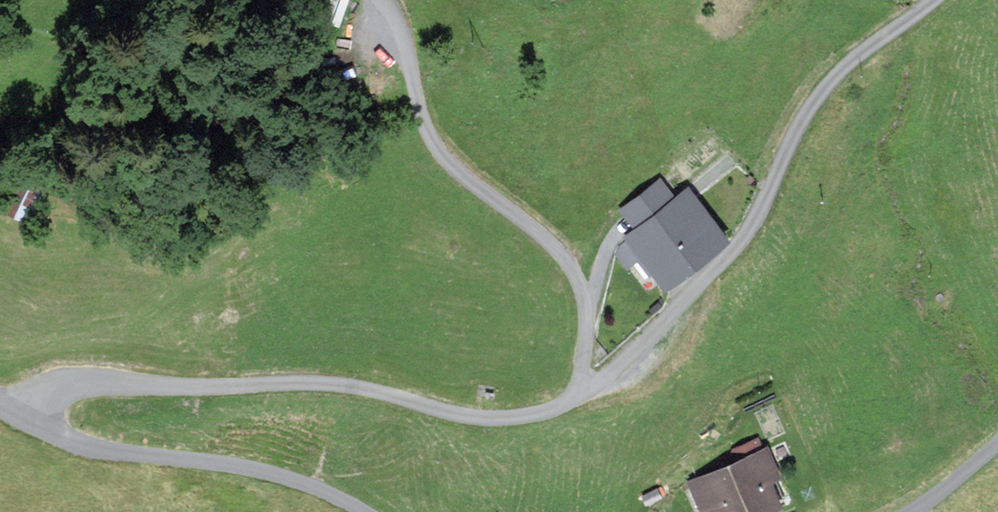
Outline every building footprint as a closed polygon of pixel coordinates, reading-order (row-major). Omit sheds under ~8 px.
[(349,0),(239,0),(238,4),(342,30),(349,0)] [(629,235),(666,283),(725,236),(688,189),(629,235)] [(704,511),(754,511),(779,501),(769,477),(777,473),(766,448),(690,481),(704,511)]
